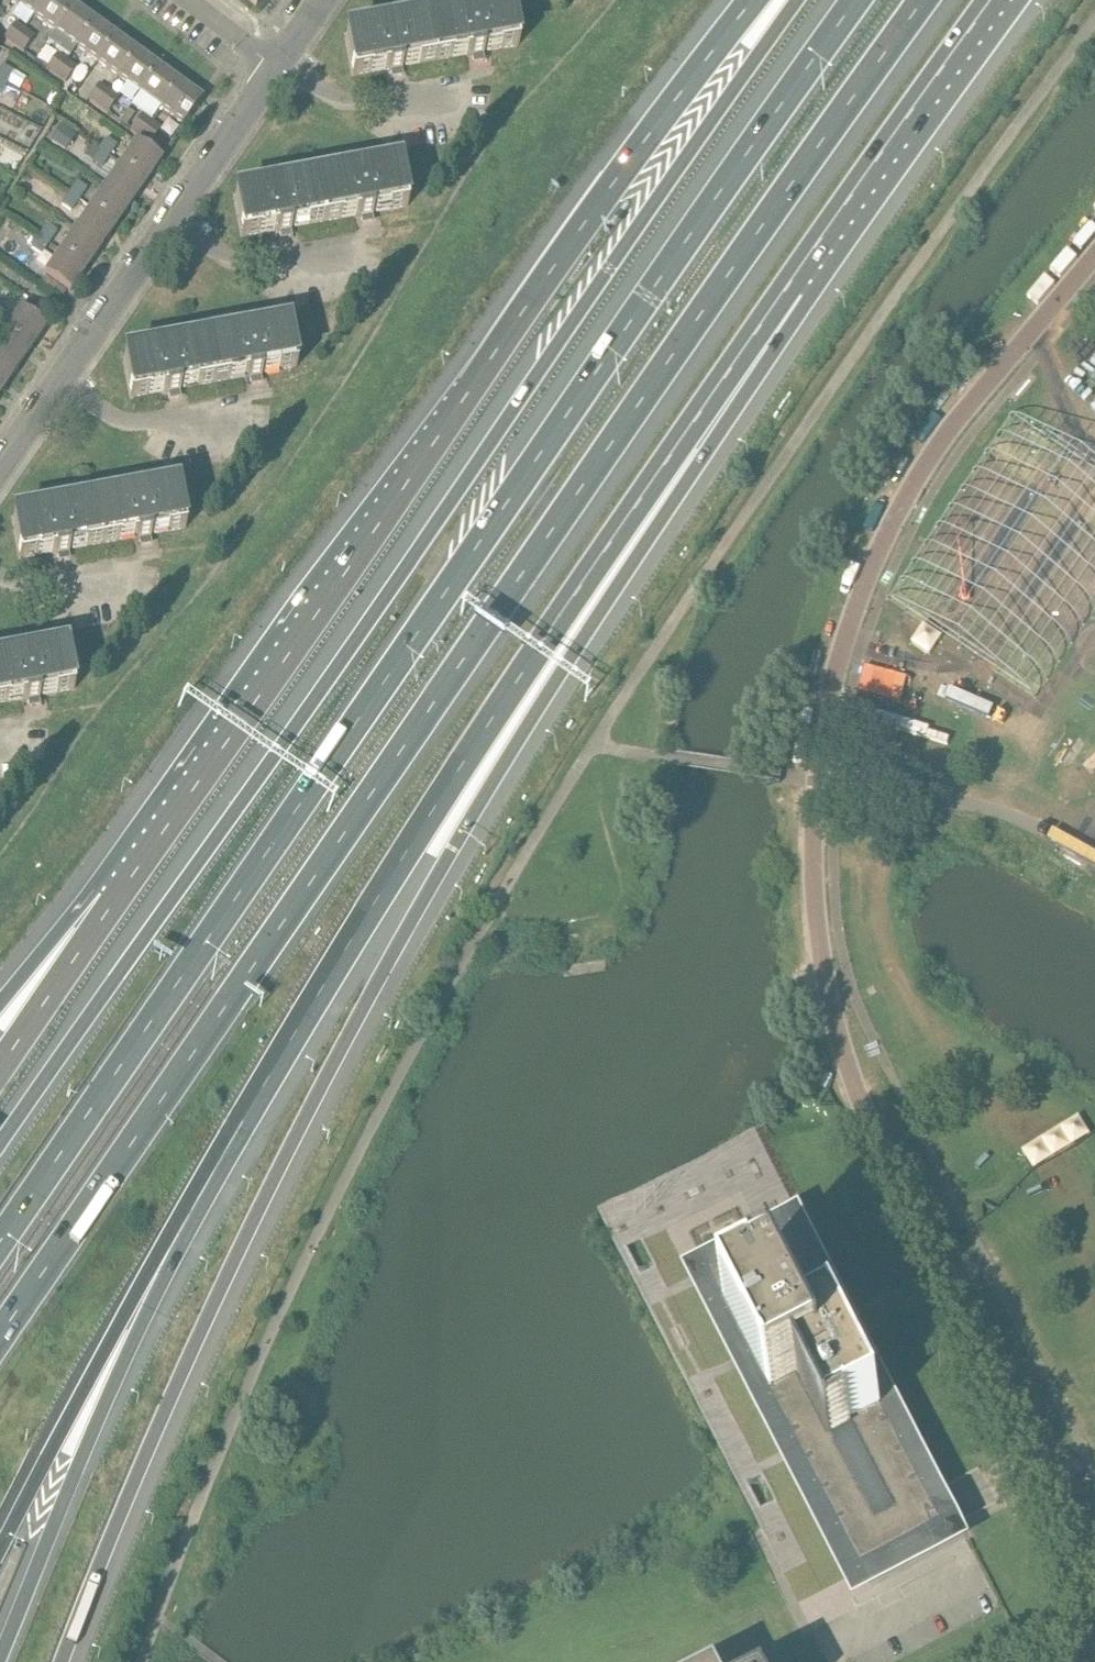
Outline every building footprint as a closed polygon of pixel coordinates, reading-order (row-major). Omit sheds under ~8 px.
[(32,16),(44,0),(11,0),(32,16)] [(55,32),(72,7),(63,0),(44,0),(32,16),(55,32)] [(470,56),(477,55),(483,54),(483,52),(518,46),(511,4),(428,19),(436,61),(470,54),(470,56)] [(69,58),(76,49),(94,22),(72,7),(55,32),(48,42),(69,58)] [(402,67),(436,61),(428,19),(346,34),(353,76),(389,69),(389,71),(402,69),(402,67)] [(76,49),(96,64),(115,38),(94,22),(76,49)] [(3,39),(13,46),(25,30),(15,23),(3,39)] [(13,46),(23,53),(35,37),(25,30),(13,46)] [(118,78),(119,79),(137,54),(115,38),(96,64),(117,79),(118,78)] [(45,70),(55,77),(67,61),(57,54),(45,70)] [(119,79),(141,94),(159,69),(137,54),(119,79)] [(55,77),(65,84),(77,67),(67,61),(55,77)] [(7,84),(14,71),(3,65),(0,70),(0,80),(7,84)] [(141,94),(162,110),(180,85),(159,69),(141,94)] [(97,107),(109,90),(100,83),(87,100),(97,107)] [(180,85),(162,110),(184,125),(202,101),(180,85)] [(97,107),(107,114),(119,98),(109,90),(97,107)] [(130,131),(139,137),(151,121),(142,114),(130,131)] [(139,137),(149,145),(161,128),(151,121),(139,137)] [(69,147),(76,128),(62,122),(54,141),(69,147)] [(100,149),(110,156),(117,146),(107,139),(100,149)] [(120,164),(146,182),(161,160),(135,142),(120,164)] [(91,162),(101,169),(110,156),(100,149),(91,162)] [(105,186),(131,204),(146,182),(120,164),(105,186)] [(359,218),(366,217),(372,215),(372,213),(407,207),(400,165),(317,180),(324,222),(359,216),(359,218)] [(291,228),(324,222),(317,180),(234,196),(242,237),(277,231),(278,233),(291,230),(291,228)] [(69,193),(80,201),(87,190),(77,182),(69,193)] [(90,208),(115,226),(131,204),(105,186),(90,208)] [(61,205),(71,212),(80,201),(69,193),(61,205)] [(74,230),(100,248),(115,226),(90,208),(74,230)] [(39,238),(49,245),(57,232),(47,226),(39,238)] [(59,252),(85,270),(100,248),(74,230),(59,252)] [(31,249),(41,256),(49,245),(39,238),(31,249)] [(85,270),(59,252),(44,274),(47,276),(40,286),(62,302),(69,292),(70,292),(85,270)] [(4,332),(30,351),(46,327),(20,309),(4,332)] [(248,378),(255,377),(261,376),(261,374),(296,368),(289,326),(206,341),(214,382),(248,376),(248,378)] [(30,351),(4,332),(0,338),(0,360),(15,372),(30,351)] [(180,389),(214,382),(206,341),(124,356),(131,397),(167,391),(167,393),(180,391),(180,389)] [(0,394),(15,372),(0,360),(0,393),(0,394)] [(137,540),(144,539),(150,538),(150,535),(185,529),(178,488),(95,503),(103,544),(137,538),(137,540)] [(69,550),(103,544),(95,503),(13,518),(21,559),(56,553),(56,555),(62,554),(69,552),(69,550)] [(33,700),(39,699),(39,697),(74,690),(67,649),(0,661),(0,704),(26,699),(26,701),(33,700)] [(855,1607),(971,1548),(949,1505),(800,1215),(684,1274),(855,1607)]
